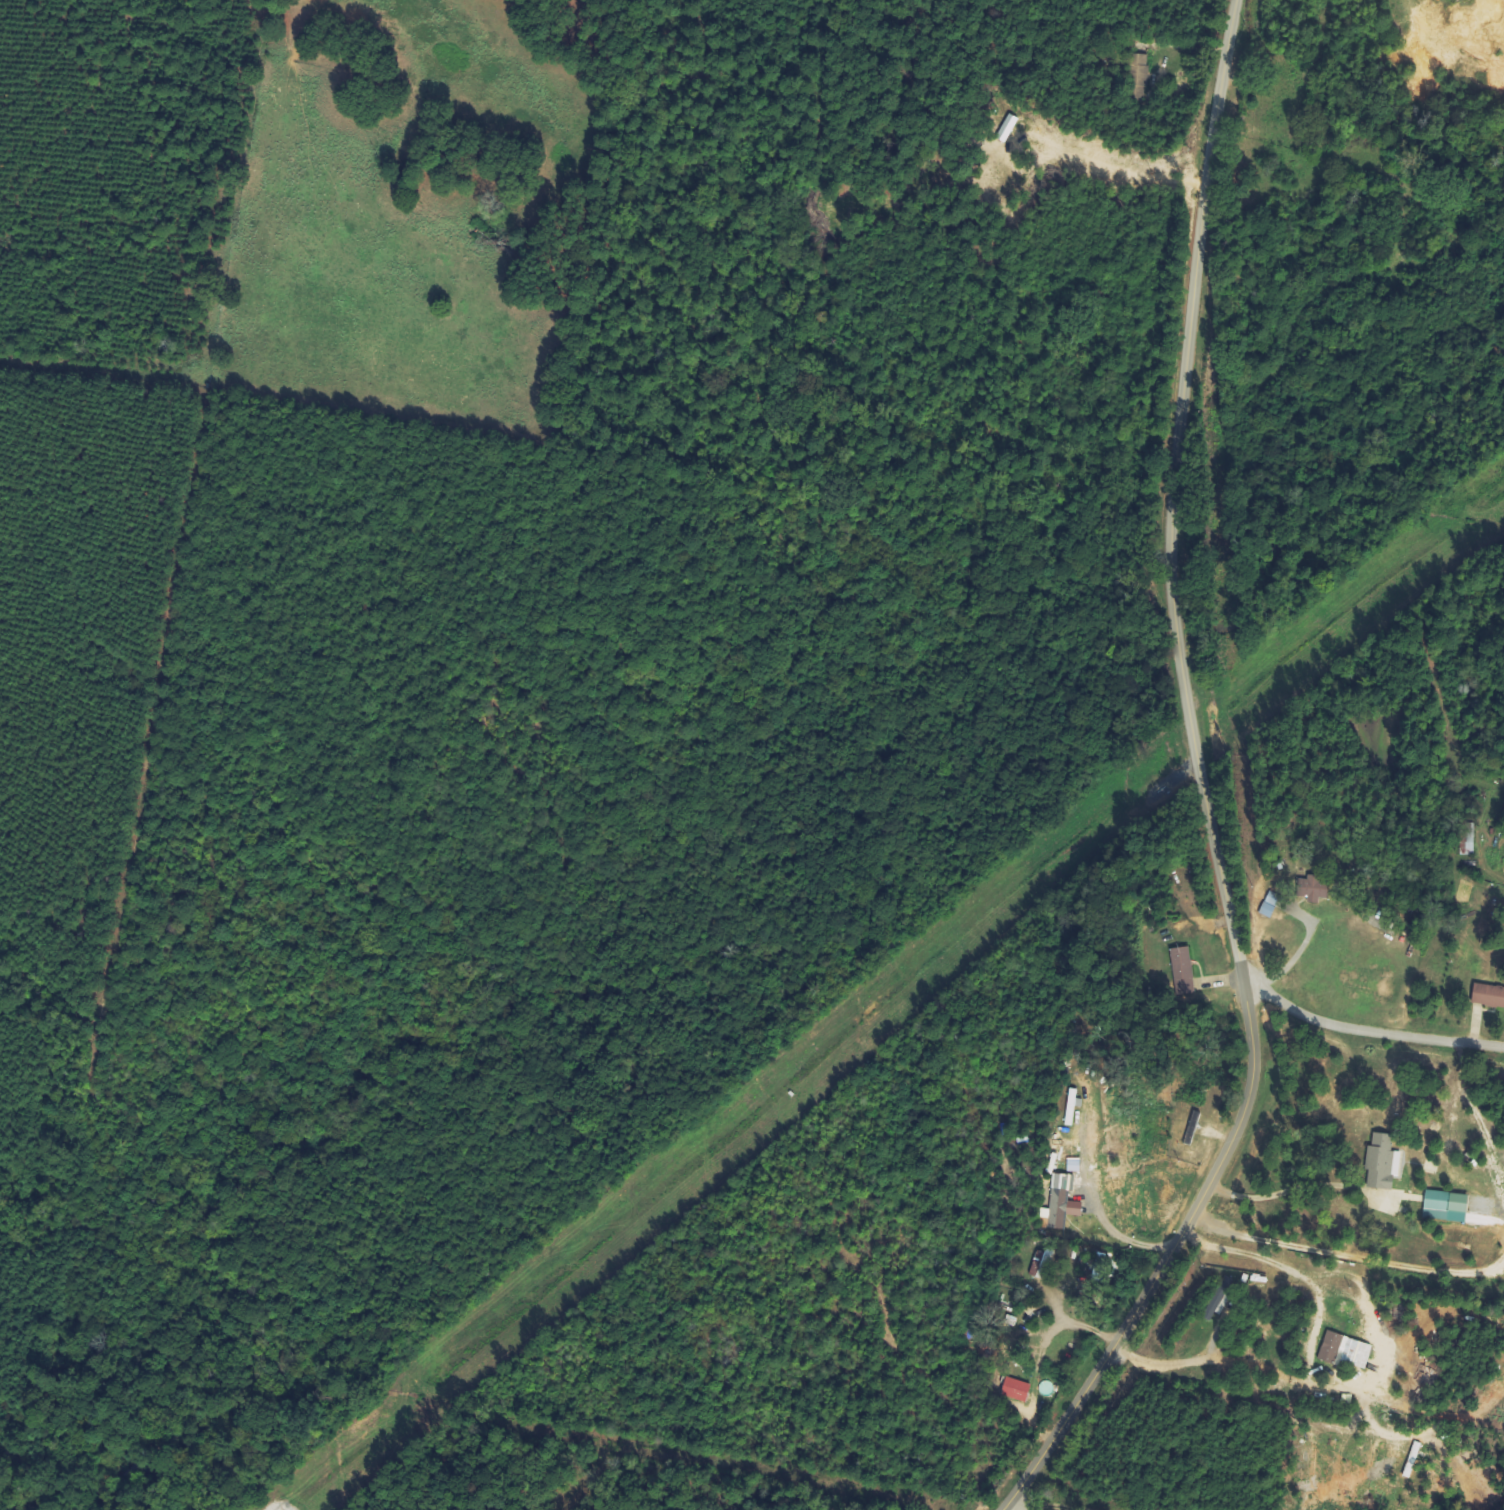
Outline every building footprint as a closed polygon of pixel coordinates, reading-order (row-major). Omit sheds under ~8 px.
[(1476,824),(1463,824),(1463,855),(1476,855),(1476,824)] [(1321,898),(1330,898),(1330,881),(1323,881),(1323,876),(1309,875),(1309,880),(1300,879),(1300,897),(1310,897),(1310,903),(1321,904),(1321,898)] [(1197,978),(1191,946),(1172,950),(1178,982),(1197,978)] [(1477,983),(1473,1003),(1503,1009),(1503,988),(1477,983)] [(1401,1152),(1394,1151),(1395,1135),(1375,1134),(1374,1146),(1371,1145),(1368,1189),(1398,1191),(1401,1152)] [(1082,1177),(1069,1176),(1069,1178),(1055,1177),(1051,1229),(1067,1230),(1068,1216),(1084,1217),(1085,1202),(1070,1201),(1071,1191),(1082,1191),(1082,1177)] [(1450,1212),(1470,1214),(1472,1195),(1428,1191),(1425,1218),(1449,1221),(1450,1212)] [(1046,1253),(1039,1251),(1030,1275),(1046,1281),(1057,1251),(1048,1248),(1046,1253)] [(1206,1318),(1214,1321),(1233,1279),(1225,1275),(1206,1318)] [(1367,1372),(1375,1346),(1328,1332),(1320,1358),(1367,1372)] [(1033,1385),(1008,1378),(1003,1396),(1028,1403),(1033,1385)]
